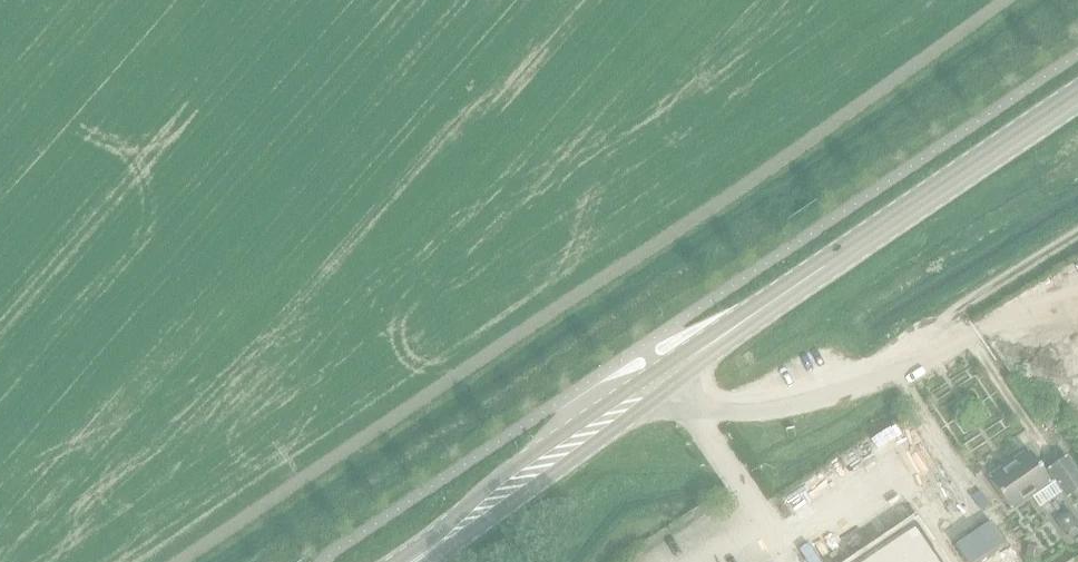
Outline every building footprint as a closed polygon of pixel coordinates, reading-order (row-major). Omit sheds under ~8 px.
[(1048,429),(1062,419),(1054,408),(1040,418),(1048,429)] [(1046,475),(1028,448),(987,476),(1010,509),(1031,494),(1039,505),(1062,490),(1067,497),(1077,489),(1077,474),(1065,455),(1047,468),(1050,472),(1046,475)] [(914,526),(861,561),(938,561),(914,526)] [(973,561),(994,547),(982,530),(961,544),(973,561)] [(1041,549),(1026,545),(1023,560),(1032,561),(1038,561),(1041,549)]
